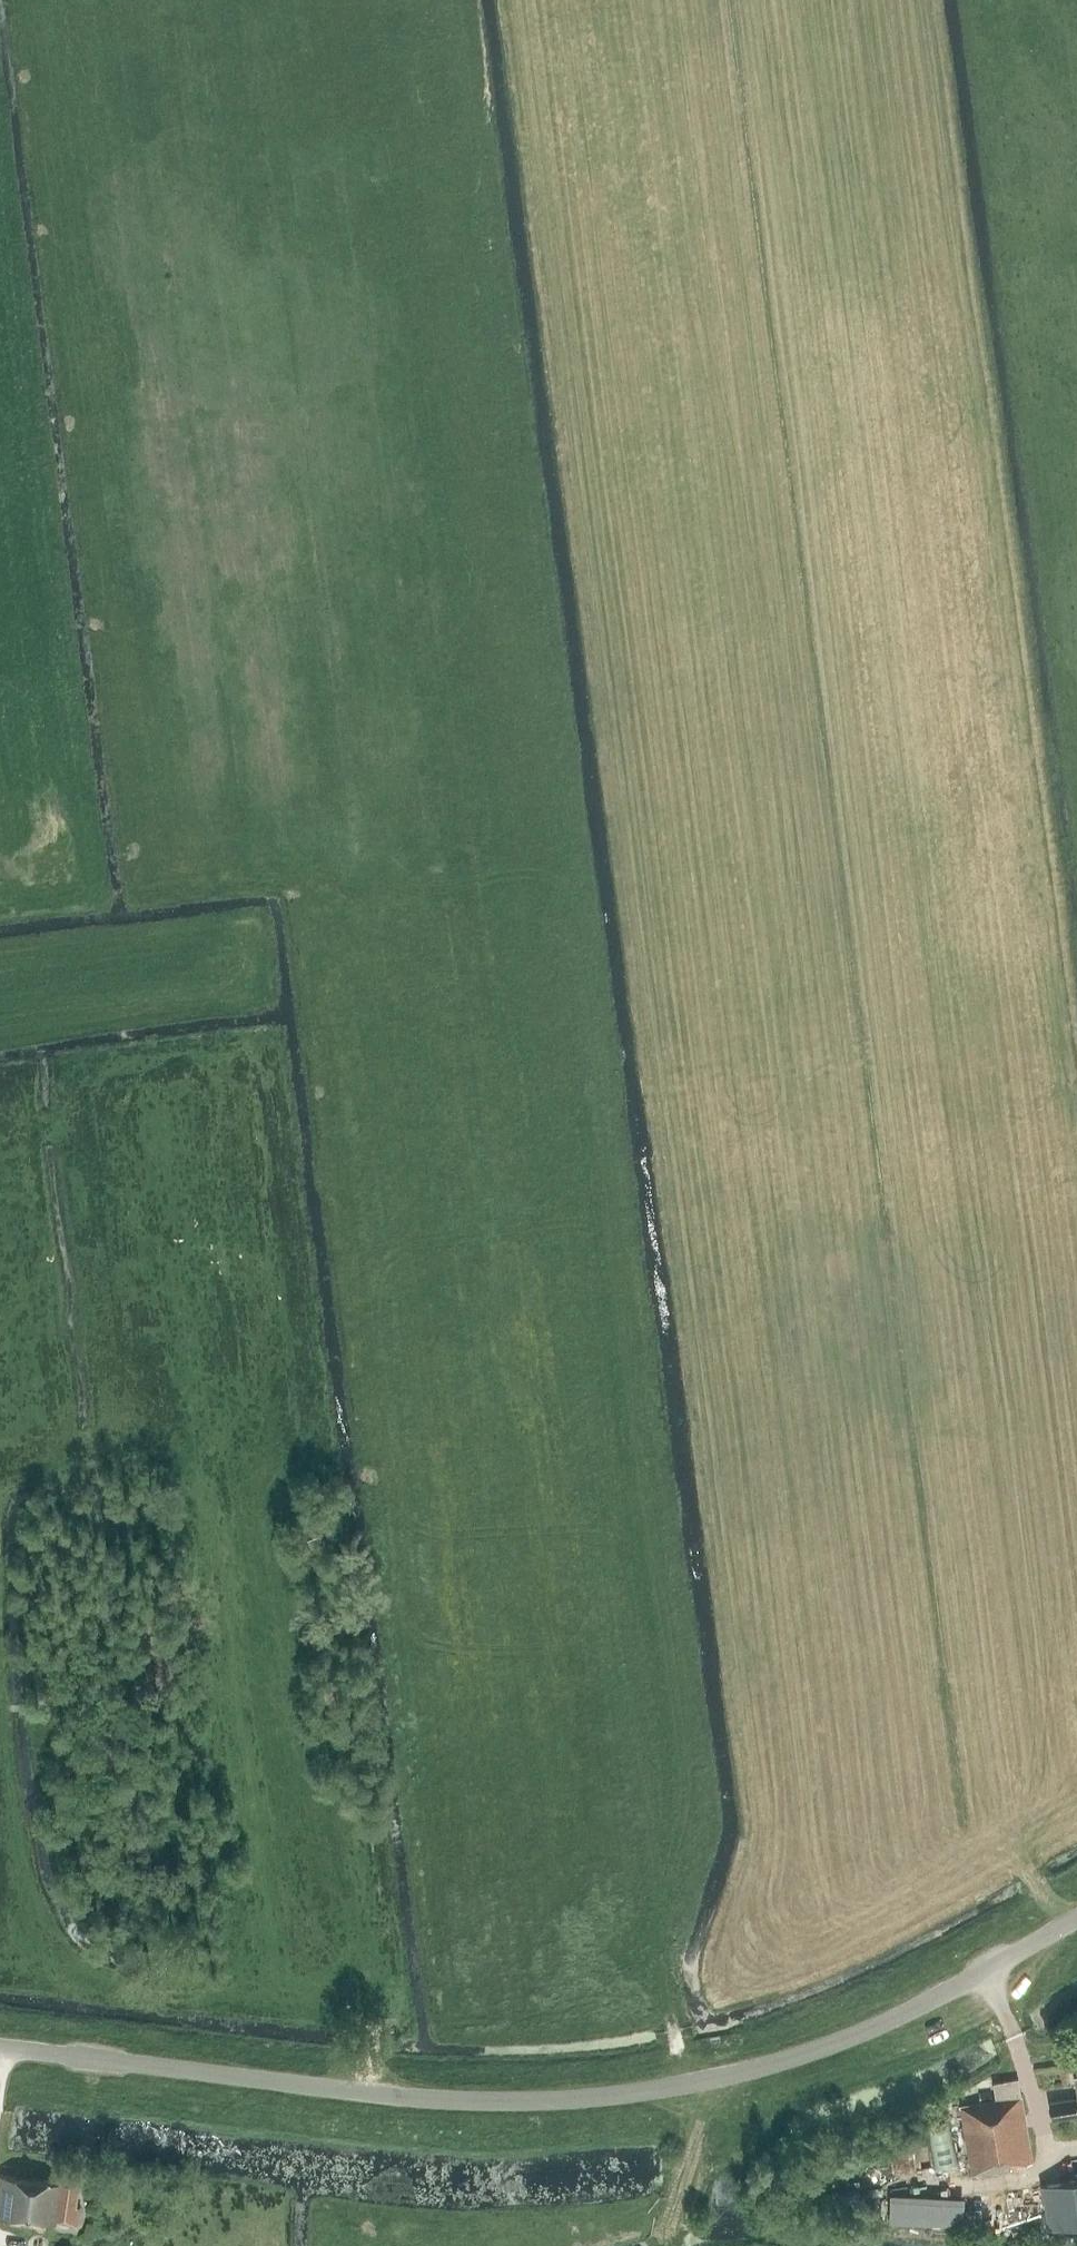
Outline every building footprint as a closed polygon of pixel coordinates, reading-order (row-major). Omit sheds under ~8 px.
[(972,2173),(1032,2163),(1018,2080),(995,2083),(997,2100),(961,2106),(972,2173)] [(1053,2119),(1076,2115),(1076,2098),(1050,2102),(1053,2119)] [(950,2119),(925,2124),(935,2167),(959,2162),(950,2119)] [(79,2185),(2,2175),(0,2188),(0,2216),(54,2224),(78,2227),(81,2207),(76,2207),(79,2185)] [(1036,2185),(1043,2229),(1076,2224),(1076,2178),(1036,2185)]
